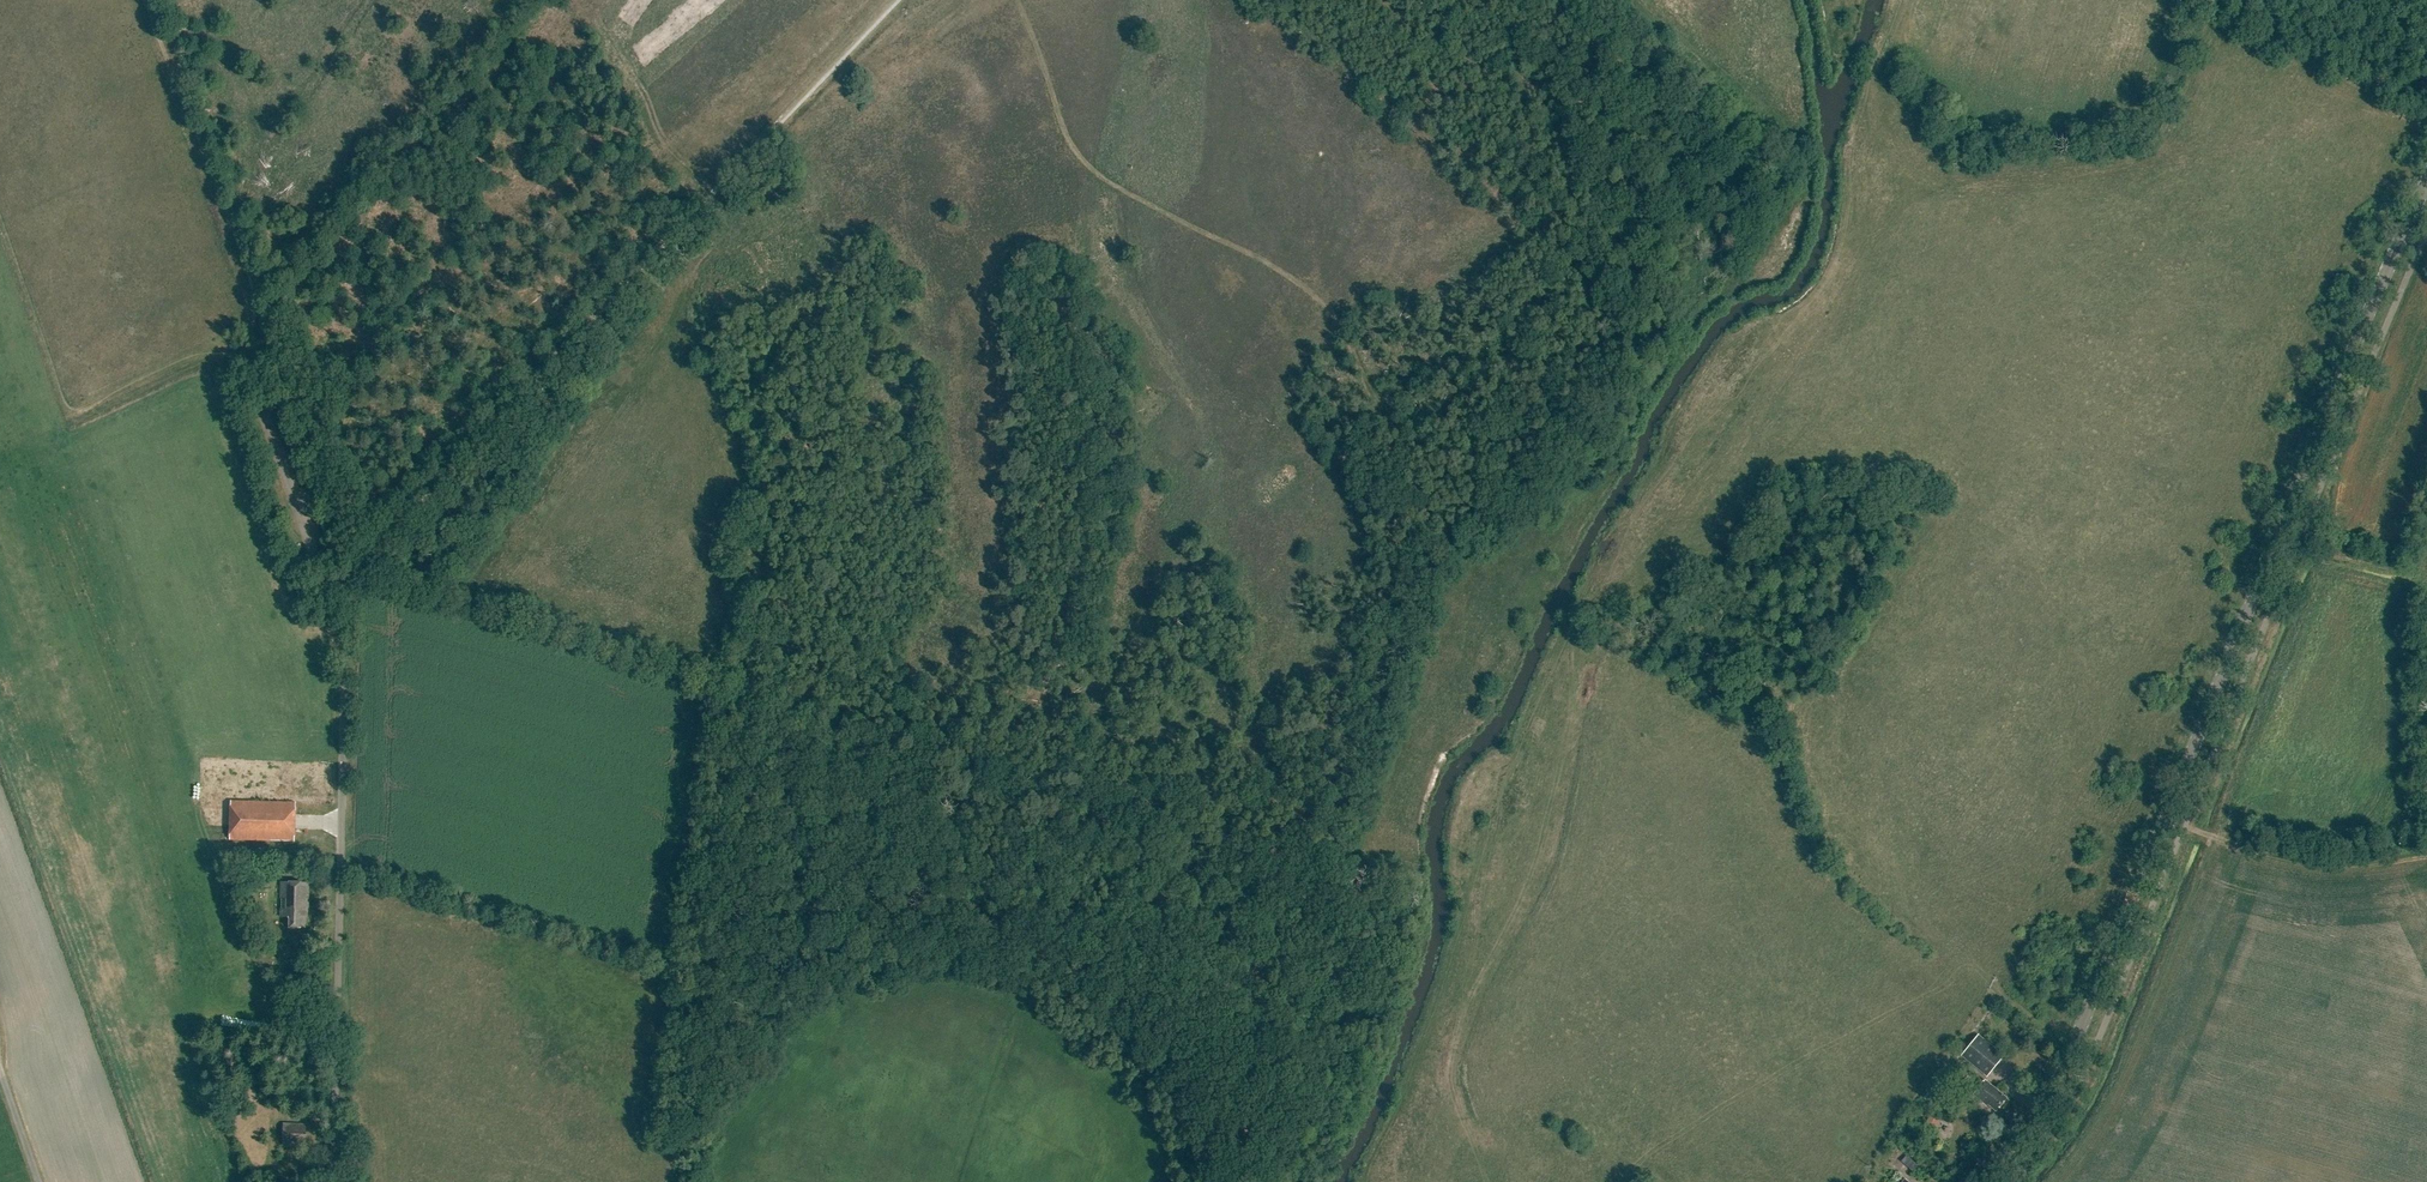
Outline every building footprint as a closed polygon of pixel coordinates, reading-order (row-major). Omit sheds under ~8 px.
[(231,802),(230,840),(294,841),(296,804),(231,802)] [(267,916),(289,917),(289,927),(305,928),(305,917),(307,917),(307,911),(308,911),(309,883),(268,882),(267,916)] [(1988,1076),(2004,1057),(1979,1036),(1963,1056),(1988,1076)] [(1996,1112),(2007,1099),(1985,1081),(1974,1095),(1996,1112)] [(282,1124),(282,1143),(303,1144),(303,1138),(306,1138),(307,1125),(282,1124)]
